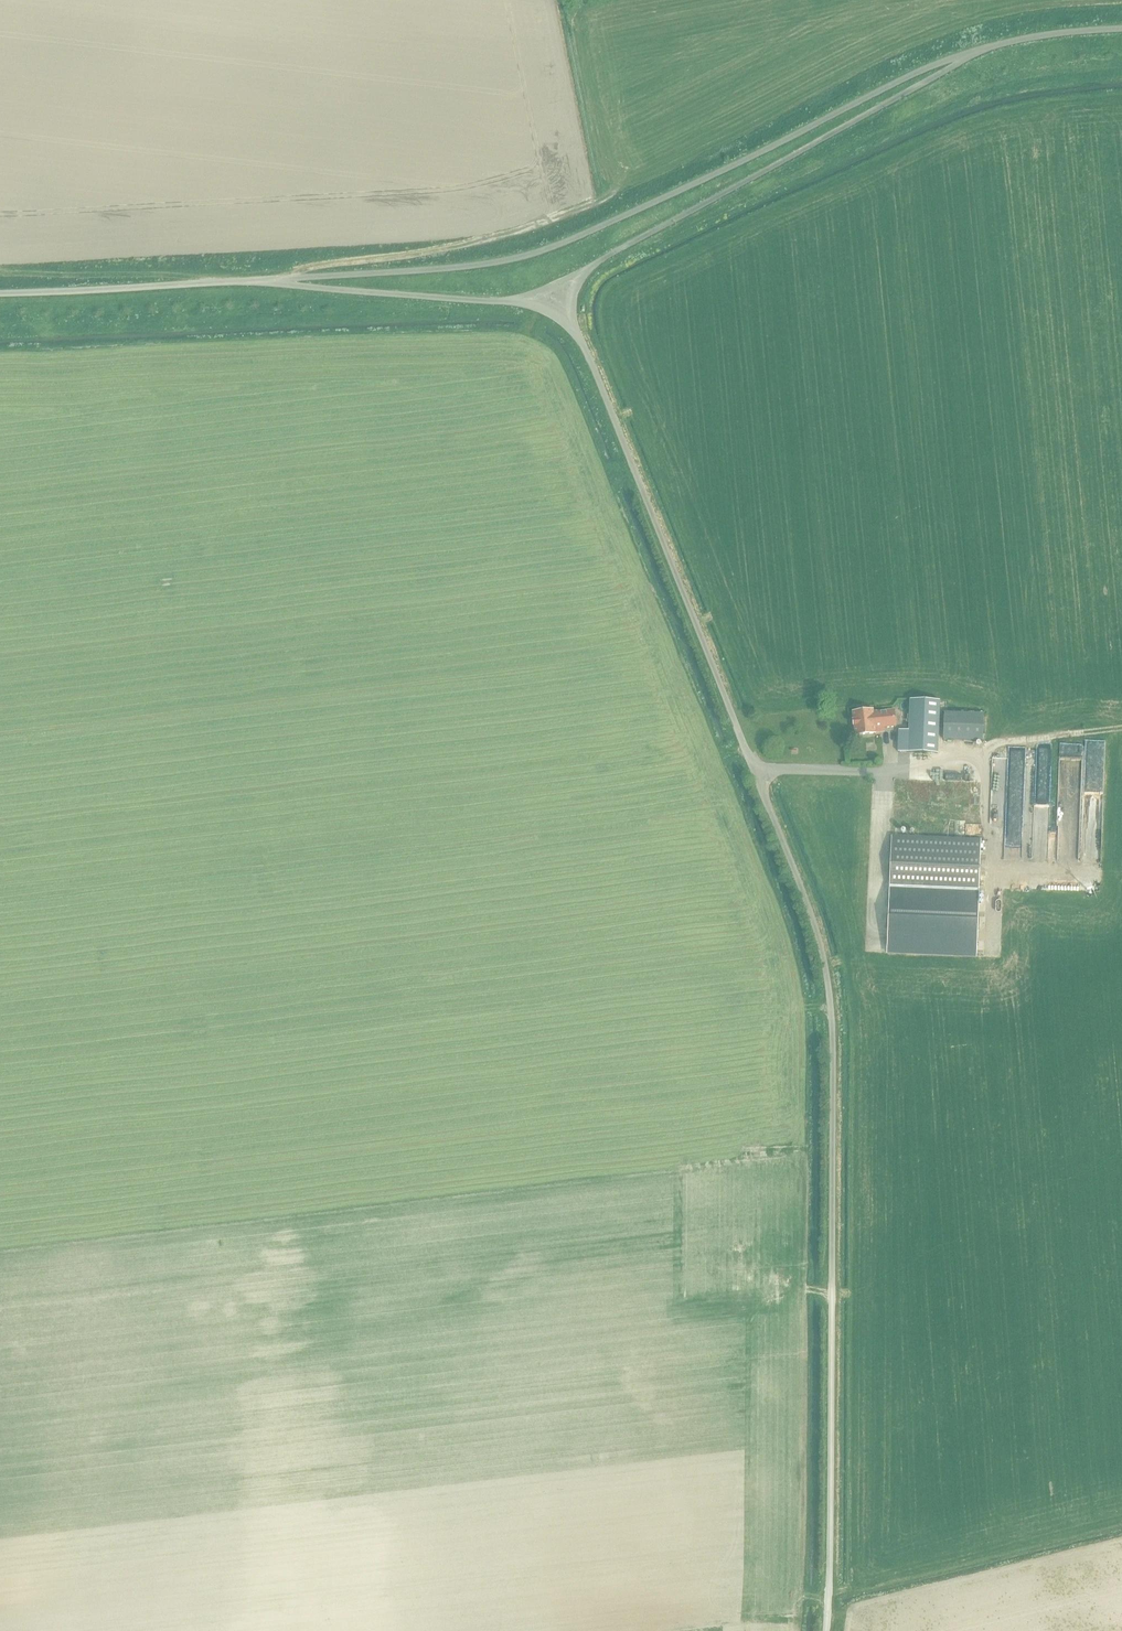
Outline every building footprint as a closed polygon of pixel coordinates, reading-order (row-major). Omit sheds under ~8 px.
[(909,730),(899,730),(898,752),(937,753),(940,700),(910,699),(909,730)] [(877,719),(890,717),(889,709),(873,710),(853,712),(855,735),(875,733),(874,722),(877,722),(877,719)] [(943,739),(981,740),(982,713),(944,712),(943,739)] [(1087,739),(1064,738),(1062,776),(1081,776),(1082,752),(1086,752),(1087,739)] [(995,774),(1010,775),(1011,752),(996,752),(995,774)] [(1046,801),(1039,801),(1036,851),(1048,851),(1048,846),(1058,847),(1059,830),(1052,830),(1053,805),(1046,804),(1046,801)] [(887,953),(977,956),(980,839),(892,835),(887,953)] [(1022,837),(1007,836),(1006,851),(1021,851),(1022,837)]
